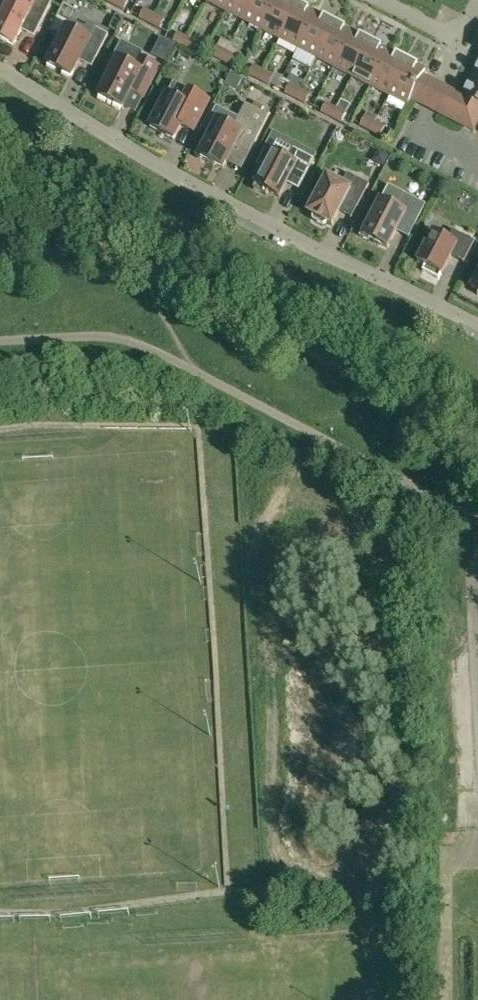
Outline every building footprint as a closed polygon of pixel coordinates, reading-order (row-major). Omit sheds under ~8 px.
[(24,27),(27,26),(36,30),(35,33),(37,34),(53,2),(49,0),(11,0),(12,1),(10,5),(4,2),(0,10),(0,17),(2,18),(0,22),(0,39),(14,46),(24,27)] [(124,11),(129,0),(117,0),(114,6),(124,11)] [(229,13),(235,0),(209,0),(208,2),(229,13)] [(246,22),(257,0),(235,0),(229,13),(246,22)] [(263,31),(279,0),(257,0),(246,22),(263,31)] [(280,39),(298,4),(290,0),(279,0),(263,31),(280,39)] [(280,39),(300,50),(318,14),(298,4),(280,39)] [(140,19),(150,24),(156,14),(145,9),(140,19)] [(160,30),(166,19),(156,14),(150,24),(160,30)] [(300,50),(316,58),(335,23),(318,14),(300,50)] [(51,31),(60,37),(69,22),(58,17),(51,31)] [(316,58),(335,68),(354,33),(335,23),(316,58)] [(82,36),(67,28),(48,65),(71,77),(84,53),(96,59),(109,35),(88,25),(82,36)] [(173,44),(183,49),(189,38),(179,33),(173,44)] [(372,42),(354,33),(335,68),(353,77),(372,42)] [(193,54),(199,43),(189,38),(183,49),(193,54)] [(169,58),(176,46),(163,39),(156,52),(169,58)] [(110,76),(99,96),(123,108),(123,107),(130,94),(143,100),(148,90),(160,67),(142,57),(144,53),(122,41),(114,57),(113,57),(104,73),(110,76)] [(390,51),(372,42),(353,77),(371,87),(390,51)] [(213,57),(223,63),(228,52),(218,47),(213,57)] [(408,61),(390,51),(371,87),(390,96),(408,61)] [(223,63),(233,68),(238,57),(228,52),(223,63)] [(423,76),(426,70),(408,61),(390,96),(408,106),(411,100),(423,106),(435,82),(423,76)] [(249,76),(259,81),(265,70),(254,65),(249,76)] [(259,81),(270,87),(275,76),(265,70),(259,81)] [(439,114),(474,132),(477,124),(477,82),(471,78),(462,96),(451,91),(439,114)] [(174,83),(150,128),(174,140),(185,119),(197,126),(210,102),(174,83)] [(285,95),(295,100),(301,89),(291,84),(285,95)] [(295,100),(306,106),(311,95),(301,89),(295,100)] [(234,128),(229,126),(234,116),(220,109),(216,111),(206,130),(212,133),(200,156),(223,168),(235,145),(251,153),(270,116),(262,112),(264,107),(255,103),(253,108),(246,104),(234,128)] [(321,114),(332,119),(338,108),(327,103),(321,114)] [(332,119),(342,124),(348,112),(338,107),(338,108),(332,119)] [(365,117),(360,126),(370,131),(375,122),(365,117)] [(385,127),(375,122),(370,131),(381,137),(385,127)] [(254,189),(267,196),(269,192),(279,198),(290,177),(302,184),(315,160),(294,149),(288,160),(273,152),(254,189)] [(389,156),(378,150),(375,157),(377,164),(384,167),(389,156)] [(309,213),(314,216),(314,221),(323,225),(327,223),(332,226),(345,201),(358,208),(370,185),(348,174),(342,185),(328,177),(309,213)] [(387,190),(381,200),(363,236),(388,249),(401,224),(413,230),(426,205),(413,198),(411,202),(387,190)] [(417,262),(425,267),(423,272),(439,280),(451,257),(464,263),(475,242),(454,231),(449,239),(433,231),(417,262)]
